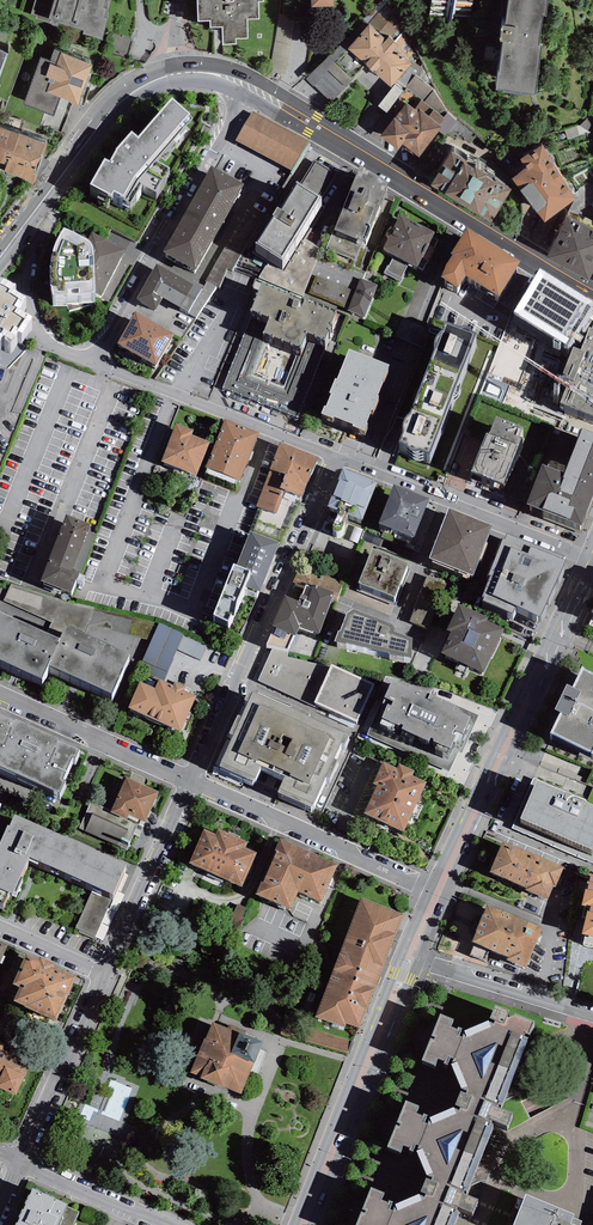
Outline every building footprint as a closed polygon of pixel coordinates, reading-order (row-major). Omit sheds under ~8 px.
[(30,14),(38,17),(37,19),(57,25),(59,21),(84,29),(83,33),(102,38),(108,18),(104,17),(107,7),(103,6),(105,0),(34,0),(30,14)] [(223,0),(198,0),(198,19),(209,18),(210,25),(222,24),(223,42),(236,41),(236,35),(247,35),(246,17),(259,17),(258,0),(230,0),(223,0)] [(507,23),(502,23),(499,40),(503,41),(497,86),(536,92),(543,44),(539,43),(543,13),(546,13),(548,0),(510,0),(507,23)] [(386,39),(369,24),(348,48),(367,64),(391,86),(412,63),(395,48),(398,44),(388,36),(386,39)] [(92,64),(53,50),(49,61),(41,58),(24,105),(66,120),(72,102),(78,104),(92,64)] [(354,78),(336,61),(314,84),(332,101),(354,78)] [(445,119),(405,88),(377,125),(384,130),(380,135),(398,149),(403,143),(419,155),(442,126),(440,125),(445,119)] [(309,147),(253,116),(236,147),(292,178),(309,147)] [(192,140),(172,122),(138,160),(132,155),(115,173),(110,184),(105,181),(89,207),(112,220),(114,216),(124,221),(125,219),(127,221),(128,219),(131,221),(141,201),(156,210),(170,186),(158,179),(192,140)] [(0,125),(0,161),(5,163),(7,157),(10,157),(19,133),(0,125)] [(46,143),(19,133),(10,157),(7,157),(5,163),(6,164),(3,170),(34,182),(46,143)] [(512,177),(544,221),(576,196),(542,144),(520,158),(525,166),(512,177)] [(512,188),(451,150),(430,183),(491,221),(512,188)] [(323,200),(321,199),(337,174),(316,160),(299,184),(254,251),(281,269),(323,200)] [(243,188),(211,170),(185,215),(218,233),(243,188)] [(359,170),(333,236),(360,247),(363,248),(387,188),(359,170)] [(218,233),(185,215),(162,256),(194,274),(218,233)] [(588,226),(568,215),(546,257),(566,268),(588,226)] [(436,236),(402,219),(384,253),(392,257),(385,271),(401,279),(408,265),(418,270),(436,236)] [(588,226),(566,268),(589,279),(592,271),(592,228),(588,226)] [(520,269),(466,235),(450,260),(452,262),(439,283),(457,294),(465,282),(498,303),(520,269)] [(360,247),(333,236),(326,252),(354,264),(360,247)] [(85,262),(64,250),(60,255),(56,263),(53,270),(51,279),(50,290),(50,296),(51,311),(53,319),(67,317),(67,315),(79,314),(79,317),(95,316),(95,312),(111,295),(125,268),(92,249),(85,262)] [(192,285),(156,265),(136,300),(156,311),(162,300),(188,314),(203,287),(193,282),(192,285)] [(512,320),(568,353),(592,311),(592,308),(539,276),(512,320)] [(378,285),(360,278),(347,310),(365,317),(378,285)] [(1,349),(10,354),(17,343),(22,346),(32,329),(18,321),(26,308),(13,300),(15,298),(0,289),(0,351),(1,349)] [(332,328),(258,298),(250,318),(269,325),(263,341),(302,356),(308,339),(325,346),(332,328)] [(174,333),(135,311),(117,343),(156,365),(174,333)] [(421,341),(427,323),(403,316),(398,333),(421,341)] [(269,325),(250,318),(223,387),(297,417),(325,346),(308,339),(302,356),(287,394),(248,379),(263,341),(269,325)] [(402,441),(399,451),(407,455),(408,458),(411,460),(414,462),(417,462),(420,460),(429,464),(476,341),(472,340),(471,338),(468,337),(466,336),(464,336),(461,337),(459,337),(444,331),(441,339),(439,341),(436,344),(435,347),(433,352),(433,355),(433,359),(410,420),(408,423),(406,426),(403,429),(402,431),(402,436),(402,439),(402,441)] [(560,412),(592,425),(592,339),(589,337),(579,361),(572,358),(573,356),(517,335),(505,365),(569,389),(560,412)] [(45,350),(14,398),(23,404),(25,401),(39,410),(46,399),(55,405),(61,396),(64,398),(66,400),(73,390),(58,380),(66,369),(52,360),(55,356),(45,350)] [(388,372),(349,356),(337,387),(335,386),(329,400),(331,400),(326,413),(324,413),(321,420),(333,425),(334,423),(354,431),(353,433),(364,438),(367,431),(365,430),(371,417),(373,417),(378,404),(376,403),(388,372)] [(257,437),(223,424),(205,473),(238,486),(257,437)] [(520,436),(493,425),(486,442),(483,441),(468,480),(502,493),(520,447),(516,445),(520,436)] [(193,433),(175,427),(161,464),(196,478),(209,445),(191,438),(193,433)] [(581,436),(564,478),(541,470),(526,510),(581,531),(592,500),(592,440),(581,436)] [(319,457),(281,442),(256,506),(275,514),(285,491),(303,498),(319,457)] [(377,488),(342,475),(327,511),(337,516),(340,517),(333,534),(333,535),(334,538),(335,539),(337,539),(339,539),(341,538),(343,536),(344,533),(349,520),(353,522),(362,526),(367,515),(366,515),(377,488)] [(428,504),(392,490),(377,529),(413,543),(428,504)] [(492,531),(449,514),(429,564),(472,581),(492,531)] [(91,528),(66,519),(41,584),(72,596),(80,576),(73,573),(91,528)] [(563,563),(507,540),(505,545),(503,544),(487,581),(490,582),(482,603),(483,603),(482,608),(512,620),(514,616),(540,627),(564,570),(561,568),(563,563)] [(279,559),(251,547),(234,589),(213,641),(229,647),(247,603),(254,606),(259,608),(279,559)] [(408,569),(372,554),(359,589),(394,603),(408,569)] [(300,571),(293,591),(305,595),(334,607),(338,609),(346,589),(300,571)] [(447,583),(427,575),(410,621),(430,629),(447,583)] [(334,607),(305,595),(298,615),(285,610),(272,639),(274,640),(265,656),(270,657),(287,661),(292,648),(295,649),(300,640),(319,646),(334,607)] [(488,621),(459,608),(447,634),(451,636),(442,656),(483,675),(504,632),(487,624),(488,621)] [(49,626),(51,620),(36,613),(34,620),(49,626)] [(353,615),(346,619),(341,637),(338,637),(334,647),(345,650),(346,648),(389,658),(389,660),(404,664),(405,662),(412,664),(412,644),(394,637),(395,634),(393,630),(353,615)] [(159,620),(145,657),(170,667),(178,646),(202,655),(207,642),(184,633),(185,630),(159,620)] [(0,638),(0,683),(42,702),(48,688),(59,665),(0,638)] [(65,651),(59,665),(48,688),(112,718),(129,680),(65,651)] [(270,657),(258,686),(315,711),(332,676),(332,672),(287,661),(270,657)] [(581,672),(571,693),(566,690),(554,715),(559,718),(549,739),(592,760),(592,759),(592,678),(581,672)] [(375,697),(332,676),(315,711),(314,713),(357,734),(375,697)] [(458,750),(471,722),(455,714),(456,711),(436,701),(437,698),(432,695),(430,699),(410,690),(409,693),(392,685),(384,703),(393,707),(391,711),(388,709),(379,729),(393,736),(396,729),(399,731),(400,729),(403,730),(402,734),(429,747),(431,743),(434,745),(433,746),(438,748),(435,754),(448,760),(453,748),(458,750)] [(155,704),(140,697),(128,723),(180,746),(196,713),(183,707),(185,703),(177,699),(175,703),(159,696),(155,704)] [(60,788),(66,775),(62,773),(72,751),(76,752),(80,743),(60,734),(61,732),(15,712),(14,715),(0,708),(0,761),(60,788)] [(290,729),(248,711),(244,719),(249,721),(242,737),(237,735),(229,753),(233,755),(219,786),(312,828),(326,797),(330,799),(338,780),(334,779),(341,763),(345,765),(349,755),(308,737),(310,733),(292,725),(290,729)] [(377,785),(364,814),(403,831),(426,783),(412,777),(414,772),(399,764),(396,769),(382,763),(373,783),(377,785)] [(125,774),(111,806),(129,814),(129,812),(146,820),(159,789),(125,774)] [(537,787),(520,826),(591,856),(592,852),(592,812),(586,809),(586,807),(577,804),(574,802),(572,801),(537,787)] [(138,822),(91,802),(80,828),(127,848),(138,822)] [(29,852),(41,822),(14,811),(10,821),(7,820),(0,836),(0,899),(3,900),(9,887),(13,888),(29,852)] [(126,859),(41,822),(29,852),(113,888),(126,859)] [(248,840),(217,826),(215,831),(205,827),(190,860),(242,884),(257,851),(245,846),(248,840)] [(338,861),(280,835),(255,890),(290,906),(298,888),(321,898),(338,861)] [(503,838),(490,869),(527,884),(525,887),(549,897),(554,884),(556,884),(565,864),(503,838)] [(590,869),(582,901),(588,903),(581,930),(592,932),(592,870),(590,869)] [(402,912),(361,897),(317,1014),(345,1024),(347,1019),(360,1024),(402,912)] [(543,923),(487,901),(472,939),(476,940),(470,953),(484,959),(490,946),(508,954),(507,957),(526,965),(543,923)] [(55,959),(40,953),(38,956),(26,951),(13,980),(20,983),(14,997),(56,1017),(76,973),(54,962),(55,959)] [(495,1000),(489,1016),(464,1026),(459,1023),(457,1025),(450,1021),(453,1014),(441,1009),(422,1055),(434,1059),(437,1052),(446,1055),(444,1058),(451,1059),(462,1084),(454,1102),(430,1112),(424,1108),(423,1111),(415,1109),(419,1101),(406,1096),(388,1142),(400,1146),(404,1140),(410,1142),(409,1145),(415,1146),(426,1173),(421,1188),(395,1198),(390,1194),(389,1197),(381,1193),(385,1188),(372,1182),(354,1224),(452,1224),(462,1203),(474,1208),(478,1193),(466,1190),(495,1116),(508,1121),(513,1108),(500,1102),(535,1017),(495,1000)] [(263,1039),(213,1018),(191,1070),(242,1091),(263,1039)] [(0,1040),(0,1096),(10,1100),(14,1090),(16,1091),(30,1060),(3,1048),(5,1042),(0,1040)] [(32,1184),(14,1224),(73,1224),(79,1211),(66,1205),(68,1200),(32,1184)] [(525,1194),(512,1224),(580,1224),(582,1221),(572,1217),(573,1214),(525,1194)]
